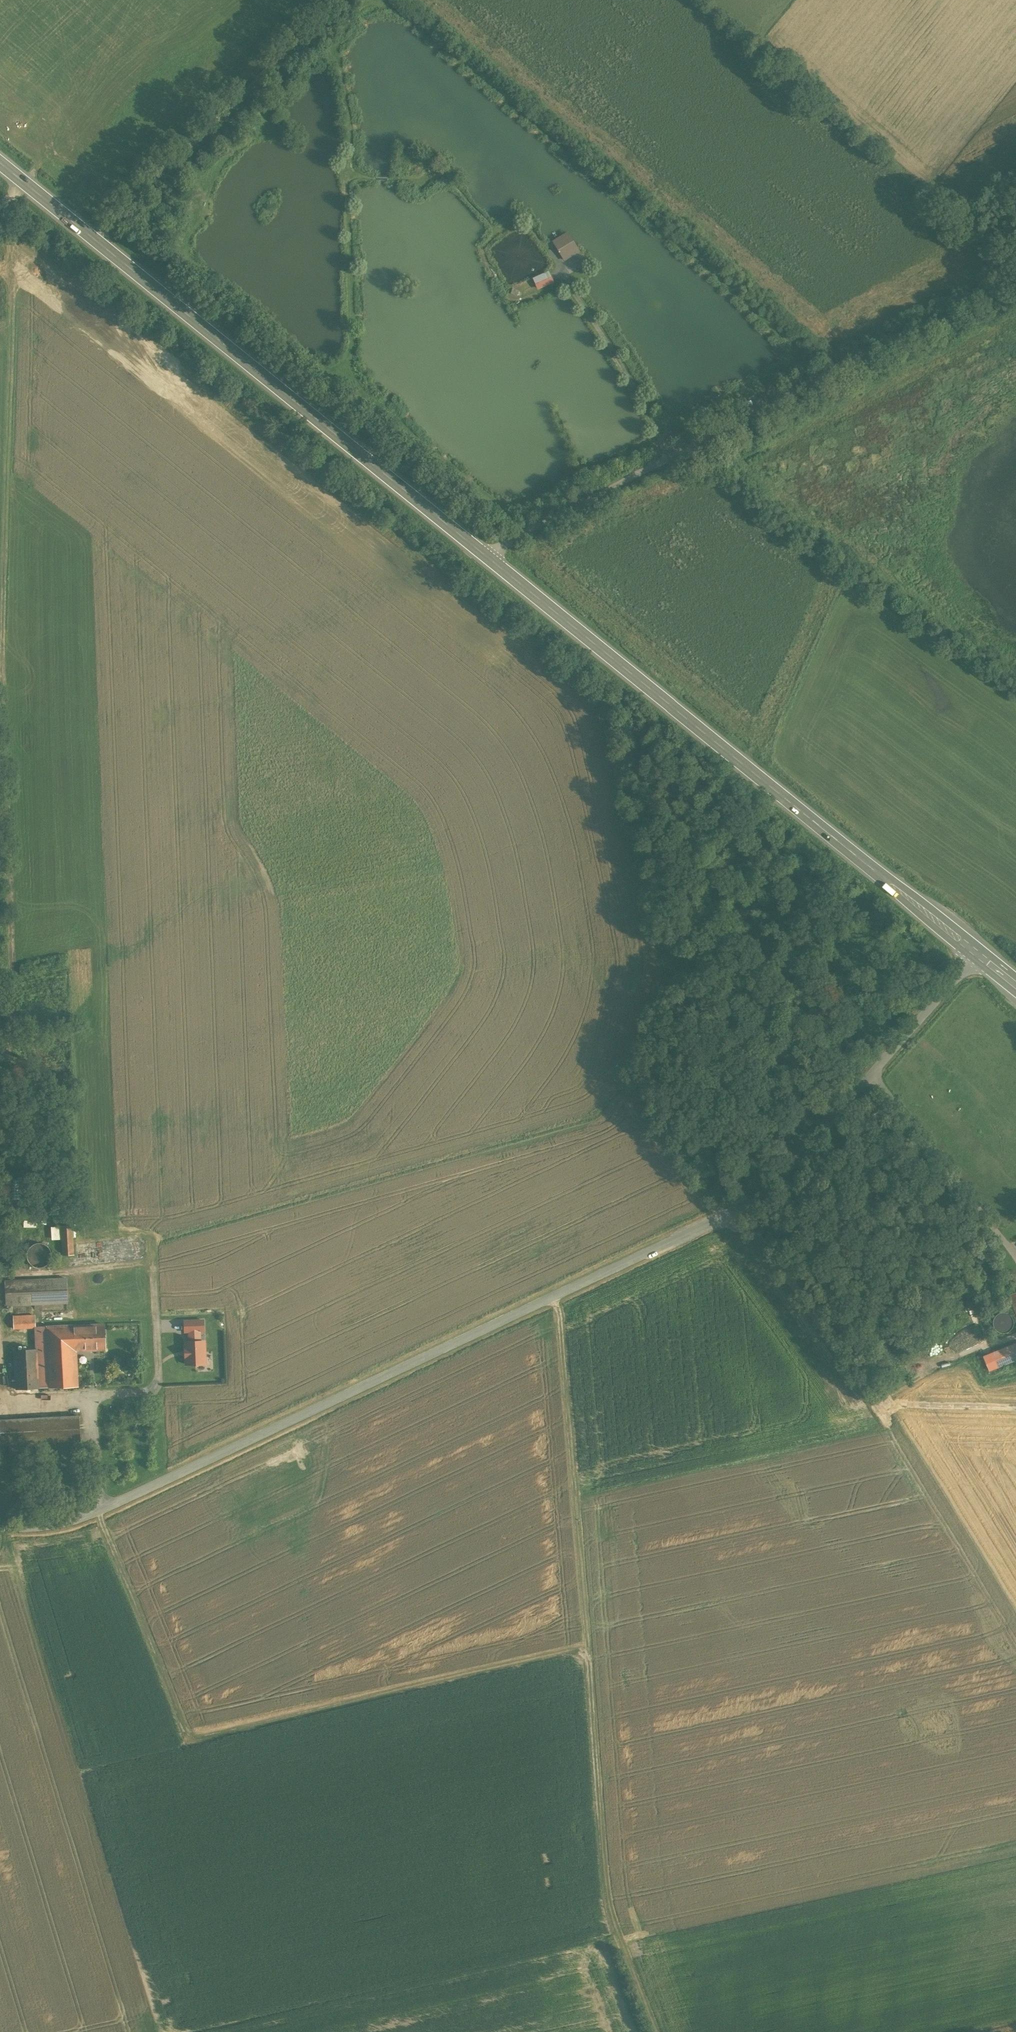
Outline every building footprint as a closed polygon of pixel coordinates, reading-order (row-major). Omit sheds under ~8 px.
[(567,236),(554,244),(563,259),(568,256),(566,253),(575,249),(567,236)] [(554,283),(550,271),(533,278),(537,290),(554,283)] [(72,1225),(61,1226),(63,1255),(73,1255),(73,1242),(72,1225)] [(51,1260),(51,1255),(50,1250),(48,1246),(44,1244),(39,1243),(34,1244),(30,1247),(27,1251),(27,1255),(28,1260),(30,1264),(34,1267),(39,1268),(44,1267),(48,1264),(51,1260)] [(66,1278),(5,1281),(6,1305),(67,1303),(66,1278)] [(1014,1326),(1014,1322),(1013,1318),(1011,1315),(1008,1313),(1004,1312),(1000,1313),(997,1315),(994,1319),(994,1323),(995,1327),(997,1330),(1000,1332),(1004,1333),(1008,1332),(1011,1330),(1014,1326)] [(35,1315),(13,1316),(14,1328),(36,1327),(35,1315)] [(203,1320),(184,1321),(185,1331),(189,1331),(199,1331),(204,1331),(203,1320)] [(104,1324),(74,1326),(75,1350),(76,1350),(106,1349),(104,1324)] [(74,1326),(46,1327),(48,1353),(50,1387),(77,1386),(77,1385),(76,1350),(75,1350),(74,1326)] [(37,1349),(37,1354),(48,1353),(46,1327),(36,1327),(37,1349)] [(199,1331),(189,1331),(190,1342),(199,1341),(199,1331)] [(190,1342),(185,1342),(186,1364),(205,1363),(204,1341),(199,1341),(190,1342)] [(993,1352),(999,1367),(1015,1360),(1015,1343),(993,1352)] [(37,1349),(14,1350),(16,1389),(39,1388),(37,1354),(37,1349)] [(48,1353),(37,1354),(39,1388),(50,1387),(48,1353)] [(0,1420),(0,1440),(0,1444),(10,1444),(32,1443),(80,1440),(79,1416),(0,1420)] [(32,1443),(10,1444),(11,1455),(32,1453),(32,1443)]
